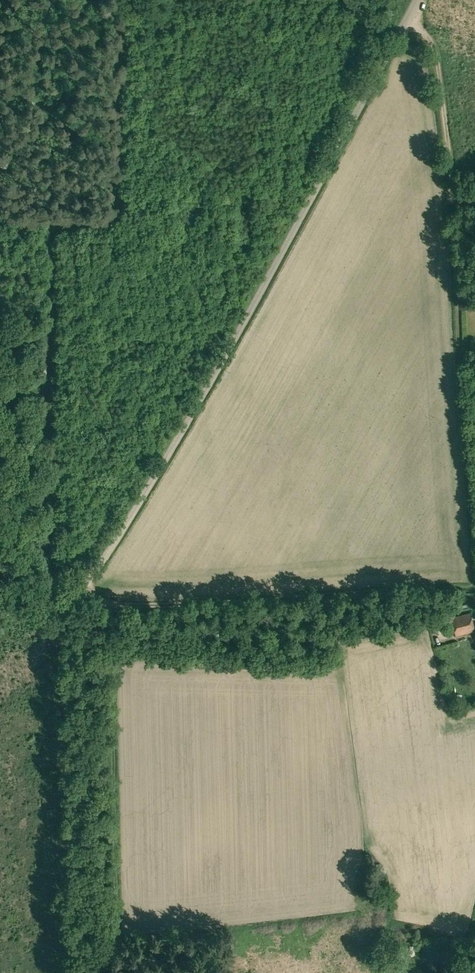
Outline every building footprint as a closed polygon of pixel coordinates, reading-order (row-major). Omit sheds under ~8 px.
[(282,373),(273,380),(275,383),(284,377),(282,373)] [(456,636),(474,631),(474,628),(471,613),(452,618),(456,636)]
